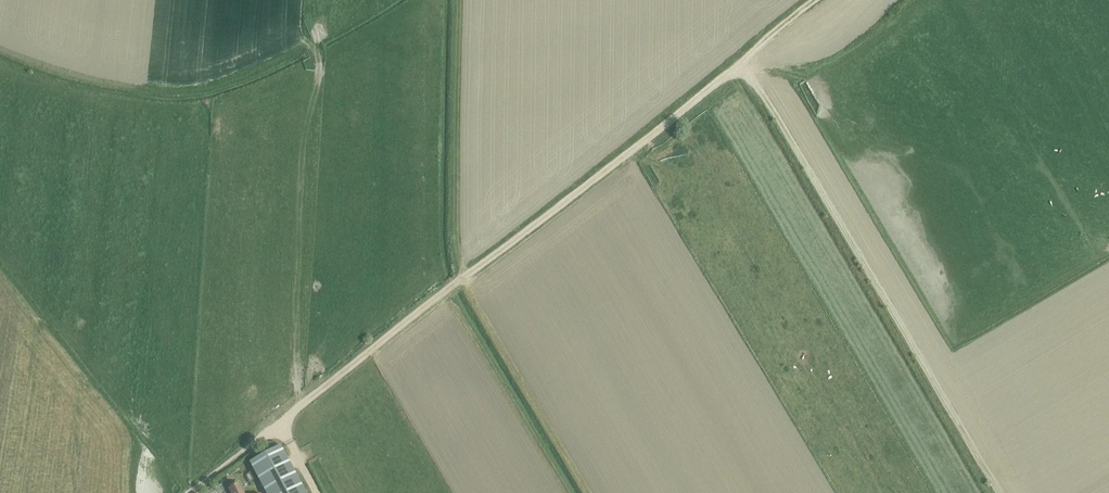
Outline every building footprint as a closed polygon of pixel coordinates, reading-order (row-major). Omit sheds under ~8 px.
[(281,445),(250,462),(266,492),(307,492),(281,445)] [(239,483),(229,488),(231,492),(245,492),(239,483)]
